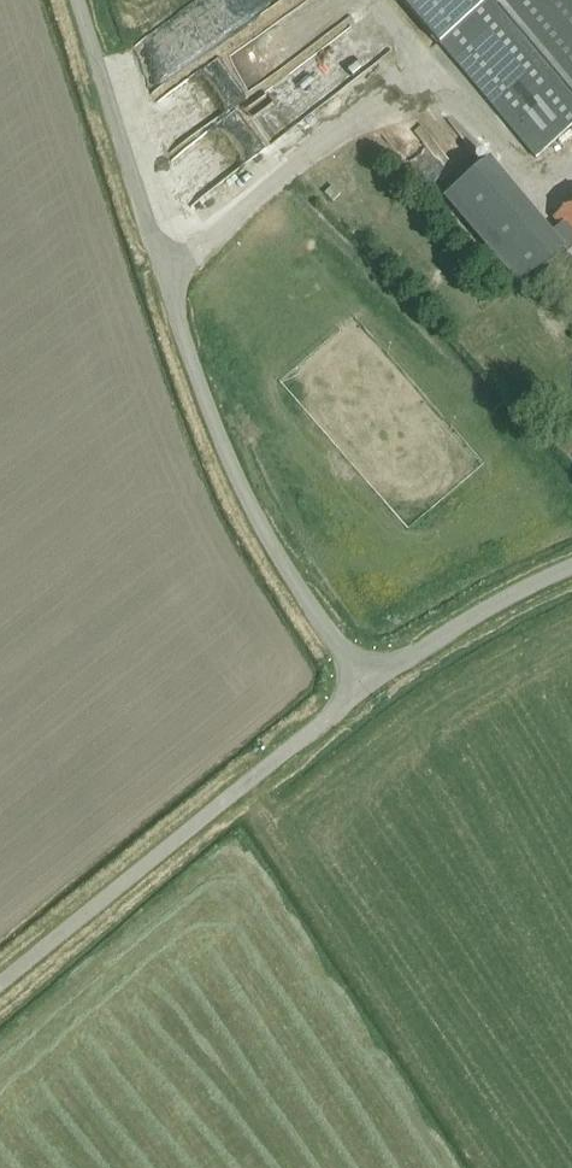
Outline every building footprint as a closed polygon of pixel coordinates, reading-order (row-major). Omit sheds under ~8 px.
[(571,0),(403,0),(438,43),(536,159),(571,128),(571,1),(571,0)] [(281,119),(385,48),(368,23),(264,94),(281,119)] [(229,51),(246,81),(273,65),(256,35),(229,51)] [(399,125),(421,172),(451,157),(444,143),(455,137),(440,105),(399,125)] [(443,198),(518,287),(563,248),(488,159),(443,198)] [(181,166),(186,189),(208,184),(204,161),(181,166)] [(553,217),(571,240),(571,201),(553,217)]
